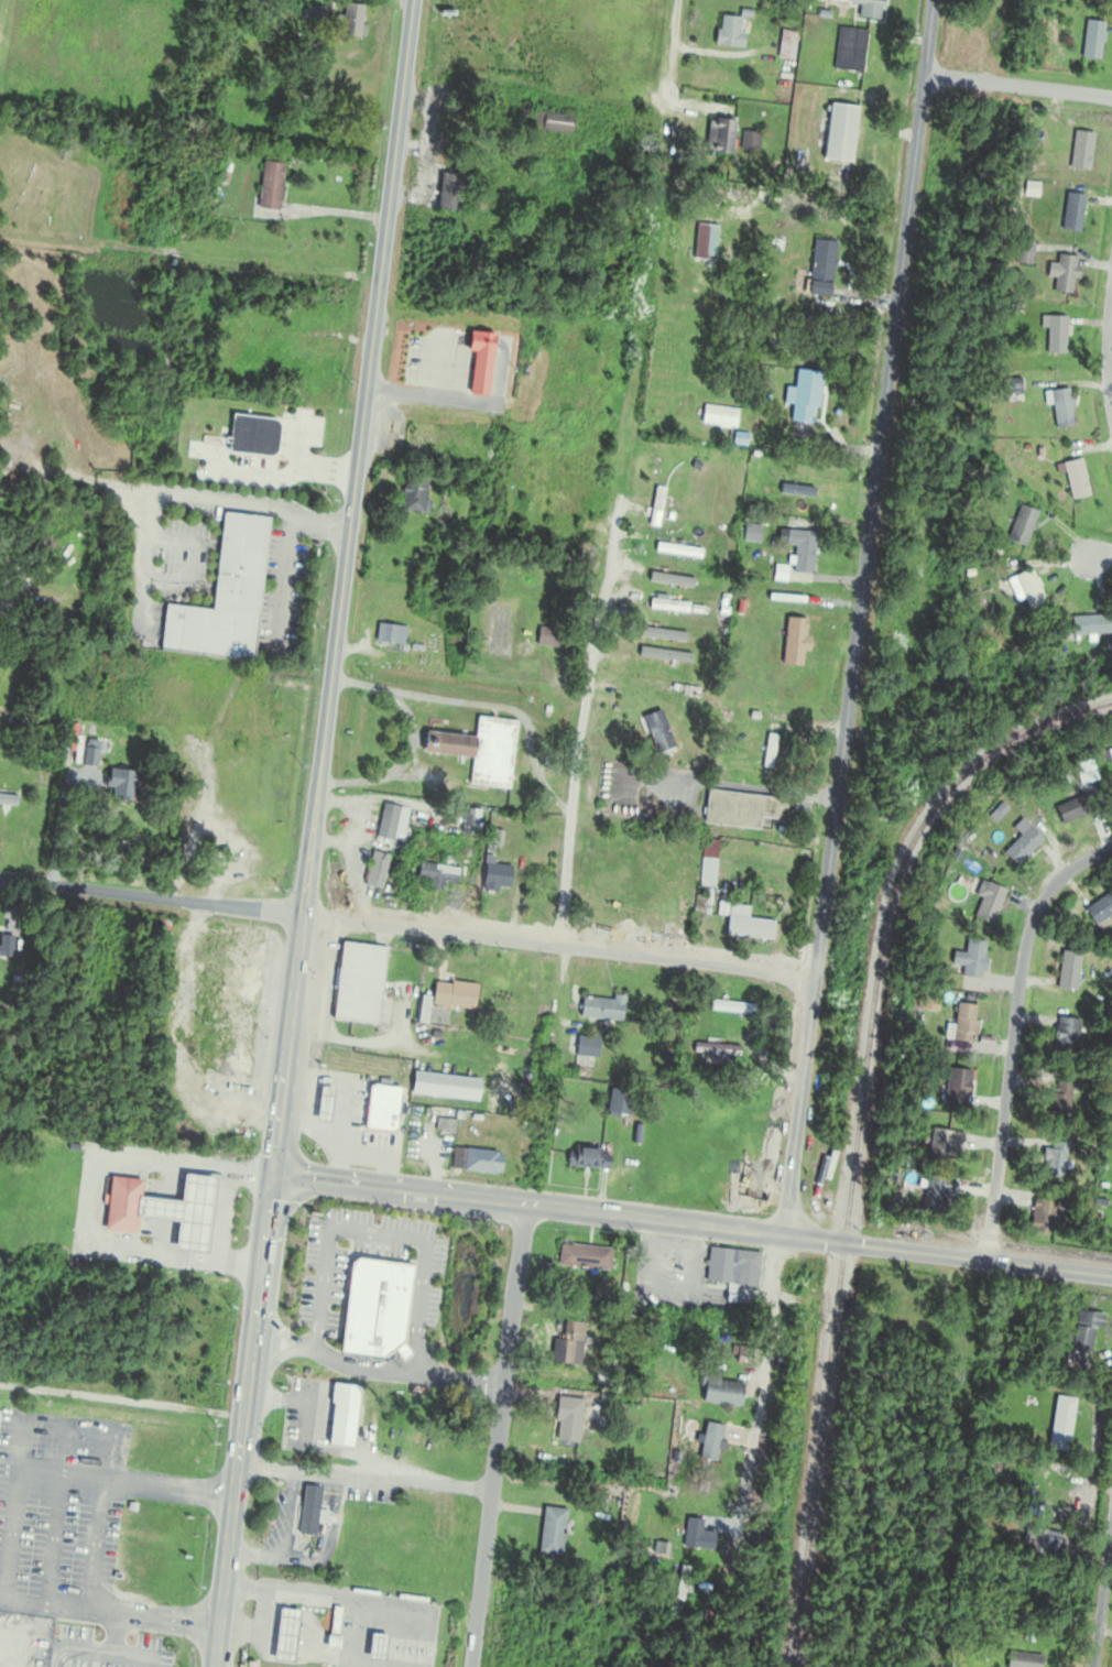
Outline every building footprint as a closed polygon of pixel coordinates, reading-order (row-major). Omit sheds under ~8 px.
[(881,0),(848,0),(847,5),(857,6),(856,19),(879,21),(881,0)] [(363,40),(362,6),(339,6),(340,41),(363,40)] [(309,19),(323,22),(325,10),(311,7),(309,19)] [(741,47),(741,17),(716,17),(716,47),(741,47)] [(1101,59),(1101,23),(1082,23),(1082,59),(1101,59)] [(837,28),(832,70),(861,74),(866,32),(837,28)] [(791,73),(795,33),(780,31),(775,72),(791,73)] [(855,107),(826,105),(821,161),(850,164),(855,107)] [(531,133),(570,133),(570,113),(531,113),(531,133)] [(731,120),(707,120),(707,156),(731,156),(731,120)] [(1087,171),(1091,134),(1072,132),(1068,169),(1087,171)] [(255,210),(276,213),(283,165),(262,163),(255,210)] [(459,211),(459,176),(437,176),(437,211),(459,211)] [(1082,196),(1064,194),(1061,232),(1079,233),(1082,196)] [(714,261),(714,226),(693,226),(693,261),(714,261)] [(812,240),(805,295),(829,298),(836,243),(812,240)] [(1078,259),(1055,255),(1049,292),(1072,296),(1078,259)] [(1065,318),(1044,318),(1044,355),(1065,355),(1065,318)] [(491,336),(465,333),(463,354),(470,355),(466,396),(484,398),(491,336)] [(821,373),(795,369),(788,420),(813,424),(821,373)] [(1069,386),(1047,389),(1051,429),(1073,427),(1069,386)] [(1086,498),(1081,461),(1063,463),(1068,500),(1086,498)] [(795,490),(832,494),(833,483),(797,479),(795,490)] [(401,512),(423,513),(424,481),(403,480),(401,512)] [(665,490),(655,488),(645,526),(655,528),(665,490)] [(1036,513),(1018,506),(1004,541),(1023,549),(1036,513)] [(164,602),(159,649),(250,660),(266,516),(222,511),(211,608),(164,602)] [(759,543),(760,526),(743,525),(742,543),(759,543)] [(811,584),(814,533),(787,531),(786,545),(794,546),(792,583),(811,584)] [(654,551),(698,560),(699,551),(656,542),(654,551)] [(1046,604),(1030,570),(1012,578),(1027,612),(1046,604)] [(686,604),(648,600),(647,610),(685,614),(686,604)] [(1070,636),(1108,636),(1108,618),(1070,618),(1070,636)] [(378,621),(375,639),(403,643),(405,625),(378,621)] [(539,625),(537,642),(559,645),(562,628),(539,625)] [(685,636),(641,625),(638,635),(682,646),(685,636)] [(690,655),(639,648),(638,658),(688,665),(690,655)] [(674,751),(658,711),(640,719),(655,758),(674,751)] [(475,736),(472,755),(470,783),(509,787),(516,719),(477,716),(475,736)] [(425,730),(423,750),(472,755),(475,736),(425,730)] [(774,737),(765,736),(760,768),(769,769),(774,737)] [(101,796),(126,804),(134,777),(109,769),(101,796)] [(710,788),(706,820),(761,828),(762,815),(787,818),(789,798),(710,788)] [(1060,826),(1106,807),(1099,789),(1052,808),(1060,826)] [(15,808),(15,795),(0,795),(0,808),(15,808)] [(383,800),(377,835),(393,838),(400,804),(383,800)] [(461,831),(478,832),(481,807),(465,806),(461,831)] [(1001,852),(1016,867),(1042,841),(1020,819),(1011,829),(1018,836),(1001,852)] [(715,840),(700,840),(700,888),(715,888),(715,840)] [(372,849),(364,882),(381,885),(389,853),(372,849)] [(419,860),(417,875),(429,878),(428,884),(441,886),(443,880),(456,882),(458,867),(419,860)] [(483,861),(481,883),(511,885),(513,864),(483,861)] [(972,895),(979,898),(971,918),(991,926),(1005,891),(978,880),(972,895)] [(1111,888),(1083,910),(1096,926),(1111,914),(1111,889),(1111,888)] [(724,935),(771,942),(773,923),(746,918),(748,907),(717,902),(715,916),(726,917),(724,935)] [(172,937),(173,922),(161,921),(160,937),(172,937)] [(0,934),(0,958),(9,958),(10,935),(0,934)] [(341,940),(332,1016),(377,1022),(386,946),(341,940)] [(981,980),(985,942),(964,940),(963,953),(950,952),(949,966),(960,967),(959,978),(981,980)] [(1079,953),(1059,952),(1056,990),(1075,991),(1079,953)] [(924,983),(939,987),(944,971),(928,967),(924,983)] [(435,981),(432,1002),(473,1007),(477,982),(451,979),(451,983),(435,981)] [(938,994),(922,992),(920,1009),(935,1011),(938,994)] [(623,996),(611,995),(610,1000),(580,997),(578,1018),(620,1022),(623,996)] [(753,1013),(753,1004),(708,1003),(708,1012),(753,1013)] [(974,1005),(952,1005),(952,1043),(974,1043),(974,1005)] [(1052,1053),(1076,1053),(1076,1019),(1052,1019),(1052,1053)] [(737,1055),(737,1045),(692,1045),(692,1055),(737,1055)] [(970,1071),(946,1068),(942,1103),(967,1105),(970,1071)] [(415,1069),(412,1091),(478,1099),(480,1077),(415,1069)] [(1070,1078),(1050,1077),(1049,1113),(1069,1114),(1070,1078)] [(372,1083),(368,1127),(393,1130),(393,1127),(395,1127),(400,1087),(372,1083)] [(319,1086),(315,1119),(327,1121),(331,1087),(319,1086)] [(629,1114),(628,1092),(608,1093),(609,1115),(629,1114)] [(440,1116),(438,1131),(455,1132),(456,1119),(440,1116)] [(960,1149),(963,1133),(930,1128),(926,1156),(951,1160),(953,1148),(960,1149)] [(1062,1177),(1066,1143),(1048,1141),(1044,1176),(1062,1177)] [(466,1147),(464,1167),(494,1170),(494,1168),(501,1168),(502,1154),(497,1153),(497,1150),(466,1147)] [(607,1170),(608,1150),(569,1148),(568,1168),(607,1170)] [(135,1195),(133,1214),(177,1220),(174,1247),(204,1252),(214,1176),(183,1173),(179,1200),(135,1195)] [(954,1187),(933,1174),(917,1200),(938,1213),(954,1187)] [(109,1175),(103,1229),(134,1231),(140,1178),(109,1175)] [(1054,1234),(1055,1201),(1030,1200),(1029,1233),(1054,1234)] [(609,1249),(558,1245),(556,1267),(607,1271),(609,1249)] [(755,1287),(758,1252),(706,1247),(703,1282),(755,1287)] [(350,1263),(340,1350),(382,1354),(393,1347),(403,1340),(412,1264),(356,1256),(350,1263)] [(578,1367),(583,1323),(560,1321),(556,1364),(578,1367)] [(393,1347),(401,1358),(411,1351),(403,1340),(393,1347)] [(701,1404),(741,1406),(742,1379),(702,1378),(701,1404)] [(336,1382),(328,1442),(350,1445),(358,1385),(336,1382)] [(1074,1400),(1054,1397),(1046,1446),(1067,1449),(1074,1400)] [(577,1443),(579,1399),(554,1398),(552,1442),(577,1443)] [(20,1421),(8,1418),(4,1439),(15,1441),(20,1421)] [(701,1461),(718,1461),(718,1425),(701,1425),(701,1461)] [(303,1485),(297,1530),(315,1533),(320,1488),(303,1485)] [(565,1510),(541,1507),(536,1554),(560,1557),(565,1510)] [(699,1549),(701,1520),(683,1519),(682,1548),(699,1549)] [(1057,1555),(1057,1531),(1030,1531),(1030,1555),(1057,1555)] [(277,1608),(273,1658),(292,1659),(297,1610),(277,1608)] [(370,1632),(367,1657),(382,1658),(384,1634),(370,1632)] [(327,1633),(326,1646),(337,1647),(339,1634),(327,1633)] [(1040,1660),(1013,1658),(1012,1666),(1039,1666),(1040,1660)]
